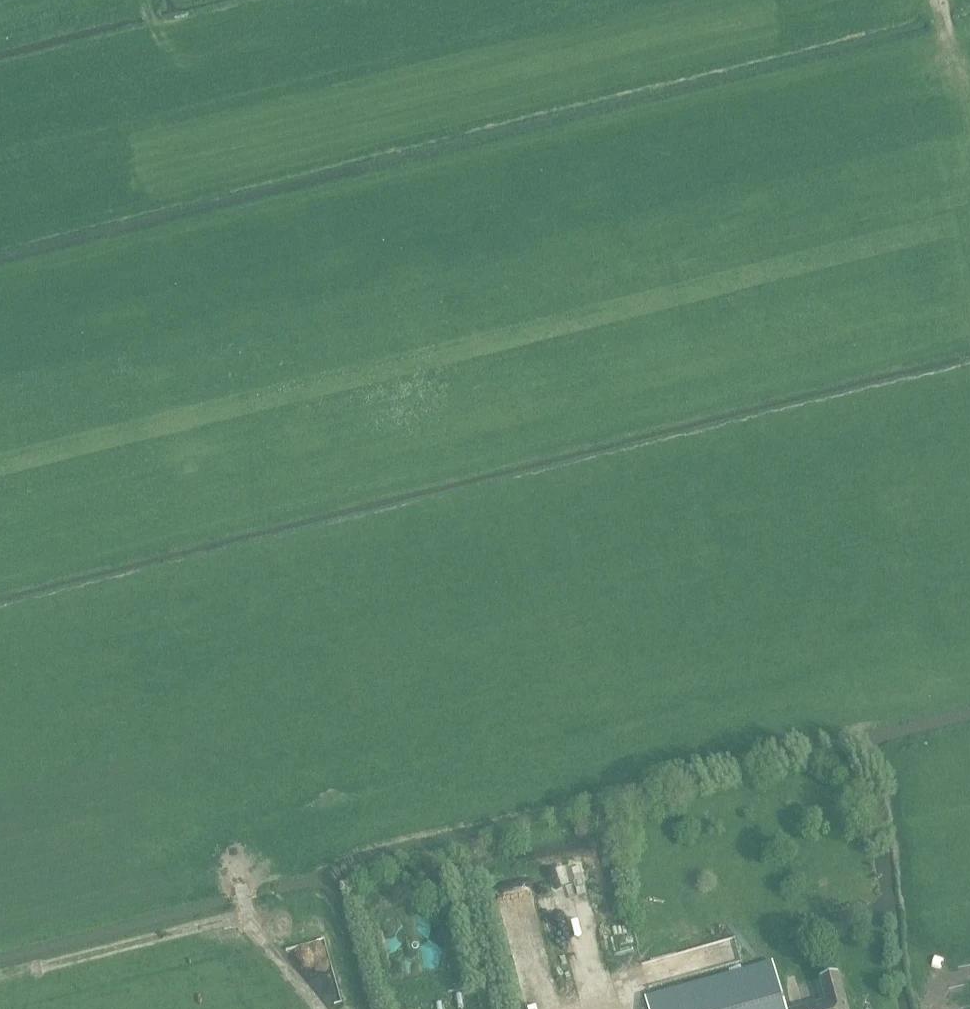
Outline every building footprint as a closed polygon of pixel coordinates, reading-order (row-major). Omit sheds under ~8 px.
[(774,965),(648,999),(651,1008),(786,1008),(774,965)] [(840,977),(821,982),(828,1005),(815,1008),(848,1008),(840,977)]
